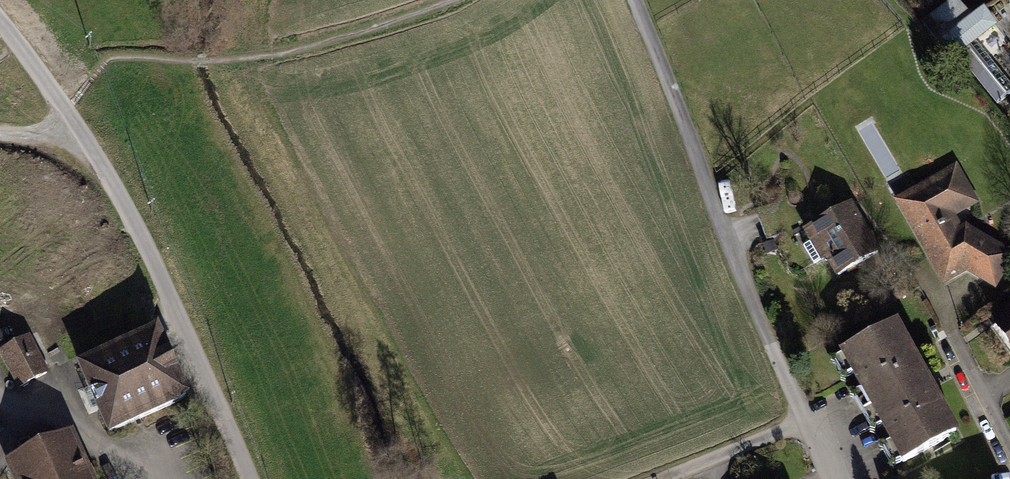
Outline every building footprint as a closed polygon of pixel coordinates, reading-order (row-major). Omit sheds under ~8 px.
[(996,104),(1009,93),(1009,82),(976,38),(994,24),(984,11),(972,20),(956,0),(954,0),(924,23),(940,44),(944,41),(955,55),(958,53),(996,104)] [(898,201),(939,270),(961,258),(966,267),(994,283),(1009,256),(1009,254),(970,231),(962,235),(946,207),(962,197),(960,192),(967,188),(954,168),(898,201)] [(833,213),(812,225),(819,236),(804,245),(814,263),(827,255),(839,275),(877,252),(850,206),(835,215),(833,213)] [(994,324),(1009,346),(1009,313),(994,324)] [(896,326),(843,355),(903,462),(956,433),(941,406),(933,410),(903,356),(911,352),(896,326)] [(156,329),(79,363),(110,431),(187,397),(156,329)] [(28,337),(0,351),(19,387),(47,373),(28,337)] [(11,463),(18,478),(88,478),(69,437),(11,463)]
